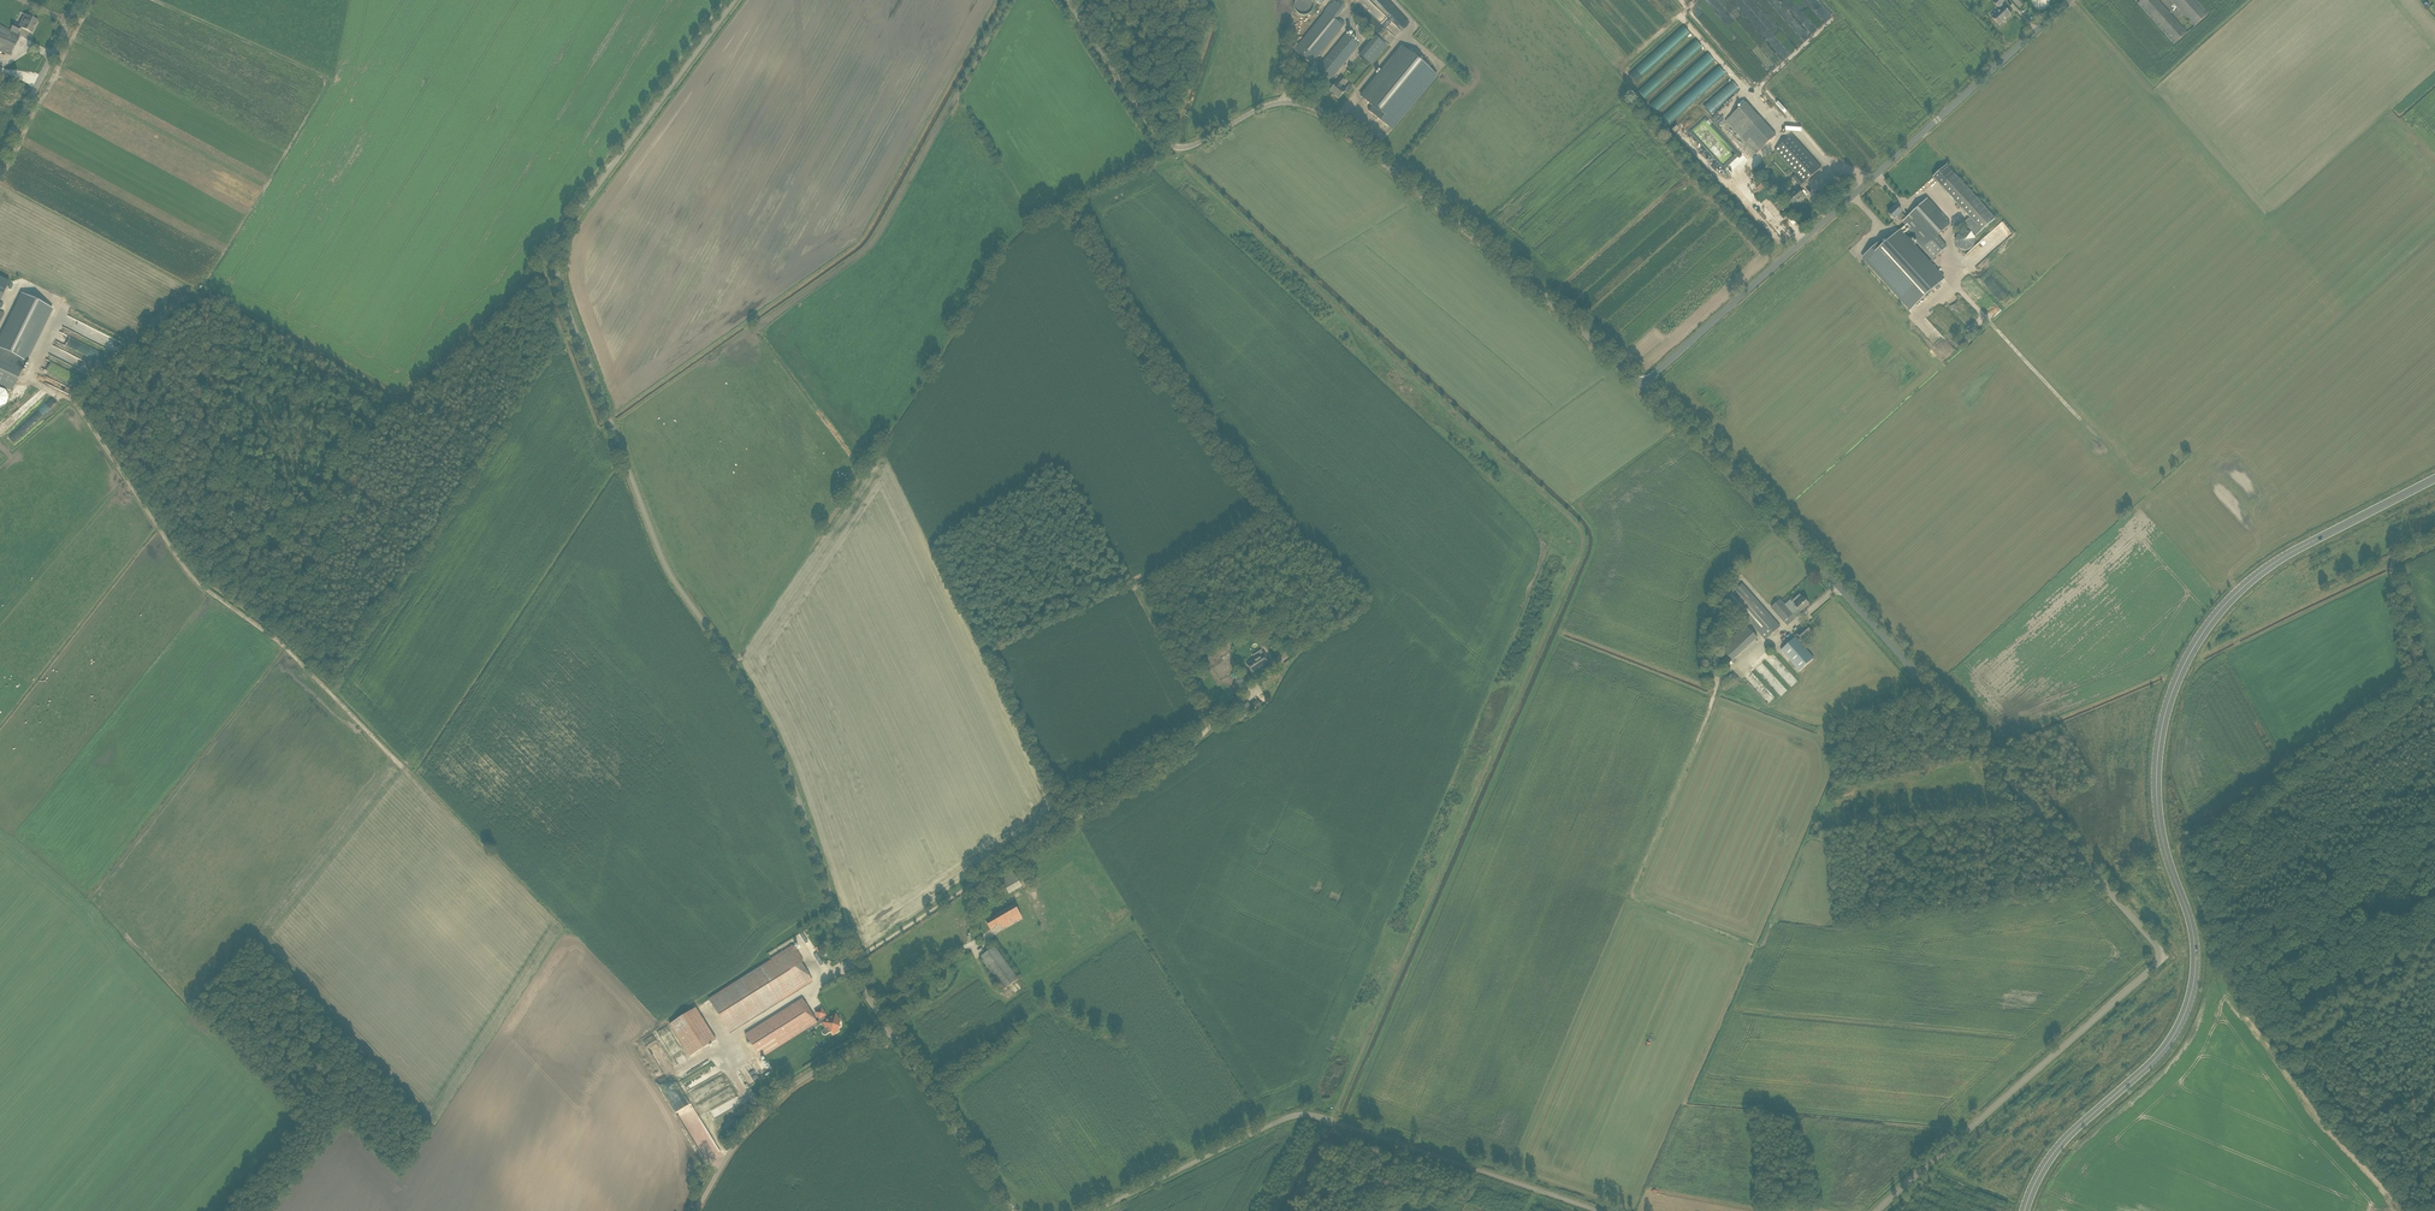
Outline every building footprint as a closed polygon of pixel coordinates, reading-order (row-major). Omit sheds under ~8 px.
[(1306,12),(1313,9),(1309,0),(1301,0),(1306,12)] [(1408,20),(1388,0),(1381,0),(1377,5),(1383,11),(1383,12),(1387,15),(1385,17),(1383,16),(1379,20),(1395,36),(1405,26),(1403,23),(1401,26),(1395,20),(1398,17),(1404,23),(1408,20)] [(1992,18),(1999,26),(2011,15),(2001,5),(2005,1),(2004,0),(1996,0),(1993,2),(1998,7),(1999,6),(2001,9),(1992,18)] [(2174,44),(2187,32),(2158,0),(2142,0),(2138,4),(2174,44)] [(2194,26),(2207,14),(2195,0),(2171,0),(2194,26)] [(1295,50),(1312,64),(1343,26),(1326,12),(1295,50)] [(14,24),(11,31),(18,34),(21,28),(32,33),(38,21),(25,15),(19,26),(14,24)] [(1628,73),(1636,82),(1690,33),(1683,24),(1628,73)] [(5,53),(10,56),(20,36),(14,33),(0,26),(0,51),(5,53)] [(1317,69),(1331,80),(1359,46),(1346,34),(1317,69)] [(1371,65),(1388,45),(1376,34),(1358,54),(1371,65)] [(1637,91),(1645,99),(1702,47),(1695,38),(1637,91)] [(1392,130),(1437,76),(1402,47),(1361,97),(1373,107),(1369,111),(1392,130)] [(1649,104),(1657,112),(1714,61),(1707,52),(1649,104)] [(1661,118),(1668,125),(1726,74),(1718,65),(1661,118)] [(1336,84),(1334,86),(1330,91),(1339,98),(1343,94),(1345,91),(1340,87),(1345,82),(1341,78),(1336,84)] [(1703,105),(1712,114),(1739,90),(1732,81),(1703,105)] [(1725,122),(1755,154),(1775,136),(1746,103),(1725,122)] [(1796,174),(1793,178),(1800,187),(1821,168),(1792,135),(1775,150),(1796,174)] [(1723,186),(1730,180),(1716,163),(1713,166),(1716,169),(1713,172),(1717,177),(1716,177),(1723,186)] [(1996,218),(1955,174),(1947,165),(1932,178),(1981,231),(1996,218)] [(1787,199),(1790,202),(1794,206),(1804,197),(1797,189),(1787,199)] [(1950,224),(1937,210),(1931,204),(1927,199),(1906,218),(1896,206),(1888,213),(1894,220),(1898,217),(1905,225),(1909,230),(1915,236),(1913,238),(1923,249),(1933,260),(1947,247),(1937,236),(1942,232),(1950,224)] [(1872,249),(1862,258),(1866,262),(1910,310),(1934,288),(1936,291),(1941,286),(1939,284),(1944,279),(1904,235),(1909,230),(1905,225),(1900,231),(1884,245),(1881,241),(1872,249)] [(1955,242),(1959,249),(1967,251),(1974,247),(1975,239),(1971,232),(1964,230),(1957,235),(1955,242)] [(9,282),(0,277),(0,301),(9,282)] [(12,391),(24,366),(31,352),(53,309),(22,294),(0,339),(0,385),(12,391)] [(66,317),(61,327),(116,352),(119,345),(108,340),(109,337),(66,317)] [(1955,322),(1950,327),(1954,331),(1959,327),(1955,322)] [(58,334),(55,341),(104,361),(106,354),(58,334)] [(90,373),(93,364),(51,347),(48,355),(90,373)] [(76,384),(80,377),(54,365),(51,372),(76,384)] [(6,405),(9,397),(5,390),(0,388),(0,407),(6,405)] [(1726,599),(1744,619),(1746,618),(1765,640),(1781,627),(1743,584),(1726,599)] [(1780,600),(1771,608),(1784,622),(1792,614),(1798,609),(1800,612),(1809,604),(1808,604),(1809,603),(1807,600),(1806,601),(1803,598),(1800,594),(1791,602),(1793,604),(1788,609),(1780,600)] [(1797,634),(1794,636),(1795,638),(1781,651),(1799,671),(1814,658),(1800,643),(1812,633),(1806,625),(1797,634)] [(1260,633),(1259,635),(1264,637),(1265,636),(1268,629),(1264,626),(1260,633)] [(1732,660),(1758,638),(1749,628),(1724,651),(1732,660)] [(1246,664),(1252,673),(1270,661),(1264,653),(1246,664)] [(1792,686),(1798,681),(1772,653),(1753,672),(1758,678),(1760,676),(1758,674),(1760,672),(1769,681),(1775,676),(1777,678),(1780,674),(1792,686)] [(1777,700),(1781,697),(1763,677),(1760,680),(1777,700)] [(1243,712),(1246,717),(1261,706),(1257,701),(1243,712)] [(1008,894),(1020,887),(1013,874),(1001,881),(1008,894)] [(985,921),(990,930),(1000,924),(1003,928),(1027,914),(1019,901),(985,921)] [(1008,964),(1009,963),(1008,962),(1007,963),(995,946),(979,957),(1003,990),(1019,979),(1008,964)] [(802,964),(804,963),(794,947),(772,961),(773,962),(710,1002),(730,1034),(813,982),(802,964)] [(819,1024),(804,1001),(746,1037),(760,1059),(807,1029),(809,1032),(817,1028),(816,1026),(819,1024)] [(814,1012),(818,1020),(826,1015),(822,1007),(814,1012)] [(671,1026),(691,1059),(717,1042),(697,1010),(671,1026)] [(841,1021),(836,1013),(828,1018),(827,1017),(826,1016),(820,1020),(821,1021),(823,1024),(823,1023),(829,1033),(831,1031),(833,1035),(839,1031),(837,1029),(841,1027),(838,1023),(841,1021)]
